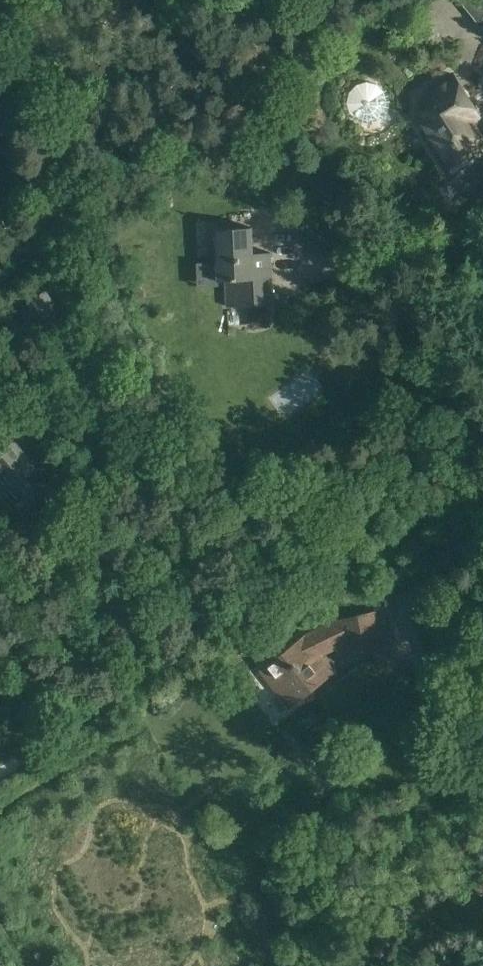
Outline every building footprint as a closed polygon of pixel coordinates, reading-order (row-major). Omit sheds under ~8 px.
[(482,141),(482,138),(459,99),(466,95),(453,73),(451,74),(452,75),(429,90),(436,101),(417,114),(435,142),(429,145),(447,171),(464,161),(461,156),(482,141)] [(376,84),(366,82),(356,85),(349,93),(346,103),(349,112),(357,120),(367,122),(378,119),(385,111),(387,101),(384,92),(376,84)] [(273,304),(271,268),(271,252),(253,253),(251,227),(215,228),(217,281),(226,280),(227,306),(273,304)] [(143,290),(133,291),(135,306),(145,305),(143,290)] [(37,330),(60,314),(45,293),(22,309),(37,330)] [(25,330),(17,339),(27,347),(35,338),(25,330)] [(32,471),(12,446),(9,448),(0,437),(0,455),(1,455),(0,456),(0,469),(13,485),(1,494),(13,508),(34,490),(24,477),(32,471)] [(284,672),(302,695),(326,677),(308,655),(316,649),(318,650),(342,639),(341,637),(351,635),(355,650),(383,643),(376,612),(338,621),(308,635),(264,670),(273,681),(284,672)]
